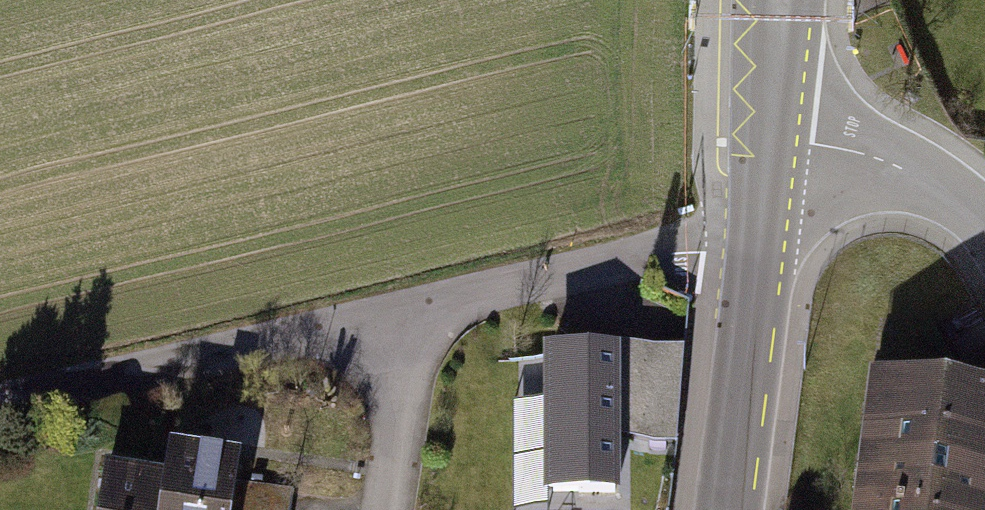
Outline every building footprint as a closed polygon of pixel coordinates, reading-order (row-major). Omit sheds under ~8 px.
[(611,359),(543,360),(545,502),(613,501),(611,359)] [(878,392),(863,509),(984,509),(984,406),(878,392)] [(290,493),(252,489),(253,477),(180,469),(177,496),(176,509),(288,509),(290,493)] [(177,496),(106,489),(103,509),(176,509),(177,496)]
